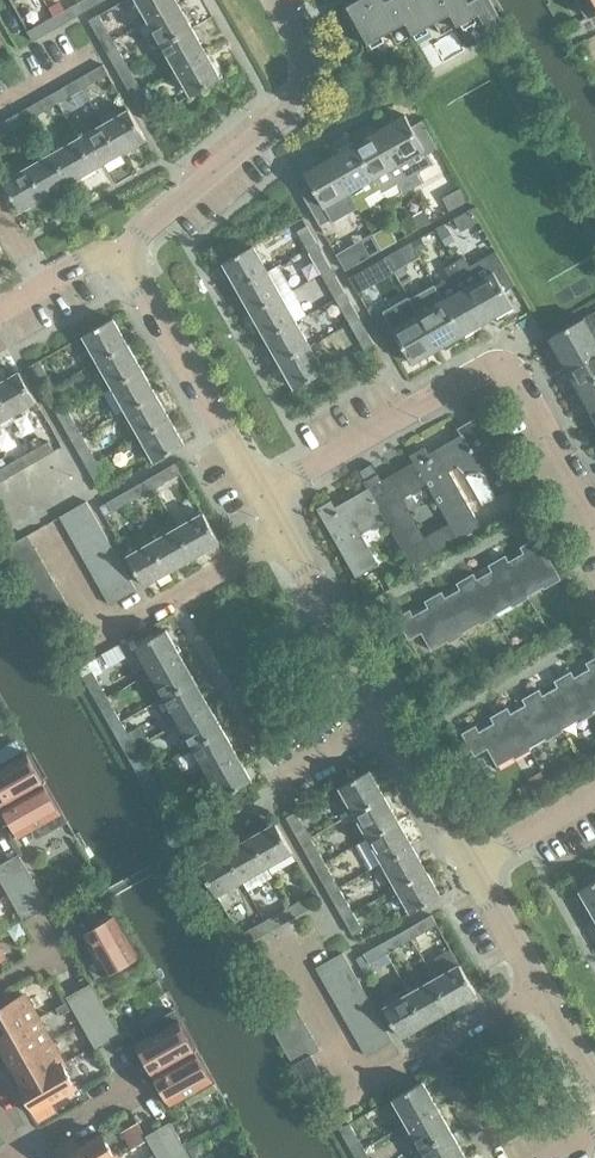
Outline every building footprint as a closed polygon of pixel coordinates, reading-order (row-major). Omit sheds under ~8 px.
[(100,0),(82,0),(78,2),(84,12),(101,2),(100,0)] [(178,2),(177,0),(137,0),(148,20),(178,2)] [(343,7),(365,44),(391,29),(398,42),(434,21),(442,34),(475,14),(488,37),(505,27),(498,14),(490,0),(385,0),(382,2),(381,0),(356,0),(343,7)] [(588,17),(594,13),(594,0),(578,0),(588,17)] [(162,45),(192,27),(178,2),(148,20),(162,45)] [(76,16),(71,6),(53,16),(59,26),(76,16)] [(99,14),(89,19),(99,37),(109,31),(99,14)] [(33,40),(51,30),(45,21),(28,31),(33,40)] [(171,72),(207,52),(192,27),(162,45),(170,59),(165,63),(171,72)] [(114,40),(104,45),(114,63),(123,57),(114,40)] [(221,78),(207,52),(171,72),(177,84),(183,81),(191,95),(221,78)] [(86,74),(91,83),(109,73),(103,64),(86,74)] [(118,70),(128,88),(138,82),(128,65),(118,70)] [(66,98),(84,88),(78,78),(61,88),(66,98)] [(142,89),(132,95),(142,112),(152,107),(142,89)] [(59,102),(53,92),(36,102),(41,112),(59,102)] [(34,116),(28,107),(11,117),(16,126),(34,116)] [(100,118),(103,123),(120,153),(146,139),(128,108),(116,116),(112,111),(100,118)] [(405,115),(380,129),(379,129),(413,188),(423,182),(417,172),(433,163),(427,153),(437,147),(422,121),(412,127),(405,115)] [(9,131),(4,121),(0,123),(0,136),(9,131)] [(78,137),(95,167),(120,153),(103,123),(78,137)] [(379,129),(372,133),(355,143),(380,188),(382,191),(397,183),(403,193),(413,188),(379,129)] [(53,151),(70,182),(95,167),(78,137),(53,151)] [(337,153),(331,157),(330,157),(350,193),(360,211),(370,205),(365,197),(380,188),(355,143),(354,143),(351,143),(338,150),(337,153)] [(28,165),(46,196),(70,182),(53,151),(28,165)] [(350,193),(330,157),(304,172),(311,184),(301,190),(320,225),(331,219),(325,207),(350,193)] [(20,210),(46,196),(28,165),(16,173),(12,167),(0,174),(0,175),(20,210)] [(424,208),(410,216),(417,229),(432,221),(424,208)] [(445,223),(435,228),(445,246),(455,240),(445,223)] [(307,225),(297,230),(307,248),(317,242),(307,225)] [(382,228),(373,233),(381,248),(382,249),(397,240),(392,231),(382,228)] [(418,238),(412,242),(417,251),(426,246),(421,236),(418,238)] [(224,262),(239,287),(268,270),(254,245),(224,262)] [(399,249),(386,257),(394,270),(407,263),(399,249)] [(321,250),(312,255),(322,273),(331,267),(321,250)] [(488,319),(495,316),(513,305),(504,290),(515,284),(496,252),(470,267),(464,256),(454,262),(488,319)] [(463,334),(487,320),(488,319),(454,262),(444,267),(449,276),(434,285),(463,334)] [(369,266),(350,277),(349,277),(358,293),(358,292),(378,282),(369,266)] [(239,287),(253,312),(283,295),(268,270),(239,287)] [(326,280),(336,298),(345,292),(336,275),(326,280)] [(438,348),(445,344),(463,334),(434,285),(410,298),(438,348)] [(253,312),(267,337),(297,320),(283,295),(253,312)] [(413,363),(437,349),(438,348),(410,298),(384,313),(413,363)] [(350,323),(360,317),(350,300),(340,305),(350,323)] [(564,362),(594,345),(594,311),(549,337),(564,362)] [(127,344),(113,319),(84,335),(99,360),(127,344)] [(267,337),(281,362),(311,345),(297,320),(267,337)] [(364,325),(354,331),(364,348),(374,343),(364,325)] [(141,369),(127,344),(99,360),(113,385),(141,369)] [(295,387),(325,370),(311,345),(281,362),(295,387)] [(568,369),(578,387),(594,378),(594,345),(564,362),(568,369)] [(50,377),(40,360),(30,365),(40,382),(50,377)] [(155,394),(141,369),(113,385),(127,410),(155,394)] [(11,416),(36,402),(20,372),(0,383),(0,397),(11,416)] [(592,411),(592,412),(594,411),(594,378),(578,387),(592,411)] [(54,385),(45,391),(55,408),(64,403),(54,385)] [(169,418),(155,394),(127,410),(141,434),(169,418)] [(1,422),(3,427),(14,421),(11,416),(0,397),(0,423),(1,422)] [(68,410),(59,416),(69,433),(78,428),(68,410)] [(184,444),(169,418),(141,434),(156,460),(184,444)] [(463,434),(436,449),(438,452),(431,456),(429,453),(425,446),(411,454),(415,461),(427,483),(450,523),(459,539),(481,526),(450,471),(455,467),(466,476),(483,505),(513,487),(488,442),(474,450),(472,446),(471,447),(463,434)] [(93,453),(83,435),(73,441),(83,458),(93,453)] [(48,441),(31,451),(36,461),(54,451),(48,441)] [(6,465),(12,475),(29,465),(23,455),(6,465)] [(97,460),(87,466),(97,483),(107,478),(97,460)] [(426,537),(403,497),(427,483),(415,461),(389,476),(391,479),(384,483),(382,480),(378,473),(364,481),(368,488),(381,510),(412,565),(459,539),(450,523),(426,537)] [(163,482),(181,472),(175,463),(158,473),(163,482)] [(138,497),(156,487),(150,477),(133,487),(138,497)] [(337,510),(335,506),(331,500),(318,508),(357,577),(379,564),(360,532),(368,528),(371,524),(372,519),(371,515),(381,510),(368,488),(342,502),(344,506),(337,510)] [(131,501),(125,491),(108,501),(113,511),(131,501)] [(67,529),(93,514),(86,501),(60,516),(67,529)] [(220,542),(215,534),(203,512),(177,527),(194,556),(220,542)] [(93,514),(67,529),(74,542),(100,526),(93,514)] [(100,526),(74,542),(82,554),(108,539),(100,526)] [(194,556),(177,527),(153,541),(170,570),(194,556)] [(1,550),(8,562),(35,548),(28,534),(1,550)] [(505,555),(525,591),(528,595),(543,586),(541,583),(557,573),(537,536),(525,543),(529,549),(509,561),(505,555)] [(108,539),(82,554),(89,567),(115,552),(108,539)] [(170,570),(153,541),(128,555),(144,585),(170,570)] [(8,562),(16,575),(42,560),(35,548),(8,562)] [(115,552),(89,567),(96,579),(122,564),(115,552)] [(473,573),(493,609),(496,613),(511,604),(509,600),(525,591),(505,555),(493,561),(497,567),(477,578),(473,573)] [(42,560),(16,575),(23,587),(49,573),(42,560)] [(96,579),(103,592),(129,577),(122,564),(96,579)] [(49,573),(23,587),(30,600),(56,585),(49,573)] [(445,596),(462,627),(464,631),(479,623),(477,619),(493,609),(473,573),(461,579),(465,585),(445,596)] [(129,577),(103,592),(110,605),(136,590),(129,577)] [(56,585),(30,600),(37,613),(64,598),(56,585)] [(396,617),(409,639),(422,632),(432,649),(447,641),(445,636),(462,627),(445,596),(441,591),(429,597),(433,603),(413,615),(410,609),(396,617)] [(64,598),(37,613),(44,625),(71,610),(64,598)] [(71,610),(44,625),(51,638),(78,623),(71,610)] [(167,629),(136,647),(150,672),(181,655),(167,629)] [(119,643),(101,653),(109,666),(127,656),(119,643)] [(150,672),(139,678),(153,704),(195,679),(181,655),(150,672)] [(591,707),(593,711),(594,710),(594,657),(591,659),(594,665),(575,676),(571,670),(570,671),(591,707)] [(83,676),(97,702),(107,696),(93,671),(83,676)] [(538,689),(559,725),(562,728),(577,720),(575,716),(591,707),(570,671),(559,677),(563,683),(543,694),(539,688),(538,689)] [(195,679),(153,704),(167,728),(210,704),(195,679)] [(507,707),(528,743),(530,747),(545,738),(543,734),(559,725),(538,689),(527,695),(530,701),(511,712),(507,706),(507,707)] [(112,726),(121,721),(107,696),(97,702),(112,726)] [(210,704),(178,722),(192,747),(224,729),(210,704)] [(474,755),(475,755),(488,748),(498,765),(513,756),(511,752),(528,743),(507,707),(495,713),(499,719),(479,730),(476,725),(462,732),(474,755)] [(112,726),(126,751),(136,746),(121,721),(112,726)] [(207,771),(238,753),(224,729),(192,747),(207,771)] [(140,776),(149,770),(136,746),(126,751),(140,776)] [(3,805),(44,781),(28,753),(0,769),(0,800),(3,805)] [(189,753),(176,761),(182,772),(195,764),(189,753)] [(238,753),(207,771),(221,797),(252,779),(238,753)] [(176,761),(159,771),(166,783),(183,773),(182,772),(176,761)] [(369,769),(339,786),(354,812),(384,795),(369,769)] [(542,769),(528,777),(535,789),(549,781),(542,769)] [(140,776),(154,800),(163,795),(149,770),(140,776)] [(67,821),(44,781),(3,805),(19,834),(31,826),(38,838),(67,821)] [(354,812),(360,823),(368,837),(398,820),(384,795),(354,812)] [(299,840),(309,834),(296,811),(286,816),(299,840)] [(368,837),(370,840),(382,861),(412,844),(398,820),(368,837)] [(250,837),(268,867),(293,853),(276,822),(250,837)] [(299,840),(313,863),(322,857),(309,834),(299,840)] [(226,851),(243,881),(268,867),(250,837),(226,851)] [(382,861),(382,862),(396,886),(426,869),(412,844),(382,861)] [(230,888),(235,897),(247,890),(242,881),(243,881),(226,851),(200,866),(217,896),(230,888)] [(20,855),(7,862),(21,887),(34,880),(20,855)] [(313,863),(326,886),(336,881),(322,857),(313,863)] [(0,866),(0,878),(9,894),(21,887),(7,862),(0,866)] [(411,912),(441,895),(426,869),(396,886),(411,912)] [(34,880),(21,887),(35,911),(48,904),(34,880)] [(594,914),(594,880),(580,889),(594,914)] [(339,909),(349,904),(336,881),(326,886),(339,909)] [(35,911),(21,887),(9,894),(23,918),(35,911)] [(307,895),(284,908),(290,918),(313,905),(307,895)] [(363,928),(349,904),(339,909),(353,934),(363,928)] [(262,921),(267,931),(290,918),(284,908),(262,921)] [(432,913),(408,926),(414,936),(437,923),(432,913)] [(83,932),(107,974),(136,957),(112,916),(83,932)] [(245,944),(267,931),(262,921),(239,934),(245,944)] [(414,936),(408,926),(386,939),(392,949),(414,936)] [(369,962),(392,949),(386,939),(363,952),(369,962)] [(316,966),(316,967),(324,980),(351,965),(343,951),(316,966)] [(433,977),(450,1007),(476,992),(459,962),(444,971),(441,965),(431,971),(434,976),(433,977)] [(358,977),(351,965),(324,980),(331,992),(358,977)] [(338,1005),(364,990),(358,977),(331,992),(338,1005)] [(409,990),(426,1021),(450,1007),(433,977),(409,990)] [(92,983),(80,990),(94,1015),(107,1008),(92,983)] [(257,1000),(265,1013),(292,998),(284,985),(257,1000)] [(61,1014),(73,1007),(82,1022),(94,1015),(80,990),(68,997),(69,1000),(57,1007),(61,1014)] [(345,1017),(371,1002),(364,990),(338,1005),(345,1017)] [(383,1005),(400,1035),(426,1021),(409,990),(383,1005)] [(25,994),(0,1008),(0,1038),(38,1017),(25,994)] [(299,1010),(292,998),(265,1013),(272,1026),(299,1010)] [(378,1014),(371,1002),(345,1017),(352,1029),(378,1014)] [(107,1008),(94,1015),(108,1040),(121,1033),(107,1008)] [(196,1049),(173,1009),(144,1026),(151,1037),(138,1044),(154,1073),(196,1049)] [(305,1023),(299,1010),(272,1026),(279,1038),(305,1023)] [(359,1041),(385,1027),(378,1014),(352,1029),(359,1041)] [(108,1040),(94,1015),(82,1022),(96,1047),(108,1040)] [(11,1062),(51,1039),(38,1017),(0,1038),(0,1043),(11,1062)] [(286,1050),(312,1035),(305,1023),(279,1038),(286,1050)] [(366,1055),(392,1040),(393,1040),(385,1027),(359,1041),(366,1055)] [(294,1064),(295,1063),(311,1053),(320,1048),(312,1035),(286,1050),(294,1064)] [(51,1039),(11,1062),(23,1083),(22,1084),(22,1085),(64,1062),(51,1039)] [(212,1077),(196,1049),(154,1073),(170,1101),(212,1077)] [(308,1087),(325,1078),(311,1053),(295,1063),(308,1087)] [(41,1117),(56,1109),(69,1101),(64,1093),(76,1086),(63,1064),(64,1063),(64,1062),(22,1085),(41,1117)] [(392,1097),(393,1098),(407,1123),(437,1106),(422,1080),(392,1097)] [(437,1106),(407,1123),(421,1148),(451,1131),(437,1106)] [(173,1154),(185,1147),(171,1122),(159,1129),(173,1154)] [(354,1152),(364,1147),(349,1122),(339,1127),(354,1152)] [(140,1127),(125,1136),(132,1147),(147,1139),(140,1127)] [(159,1129),(147,1136),(159,1157),(166,1157),(173,1154),(159,1129)] [(465,1155),(451,1131),(421,1148),(427,1157),(460,1157),(465,1155)] [(64,1157),(114,1157),(117,1156),(117,1155),(115,1156),(103,1134),(78,1147),(73,1139),(58,1148),(64,1157)] [(186,1148),(192,1157),(201,1157),(210,1153),(202,1139),(186,1148)] [(173,1154),(175,1157),(192,1157),(186,1148),(185,1147),(173,1154)] [(357,1157),(370,1157),(364,1147),(354,1152),(357,1157)]
